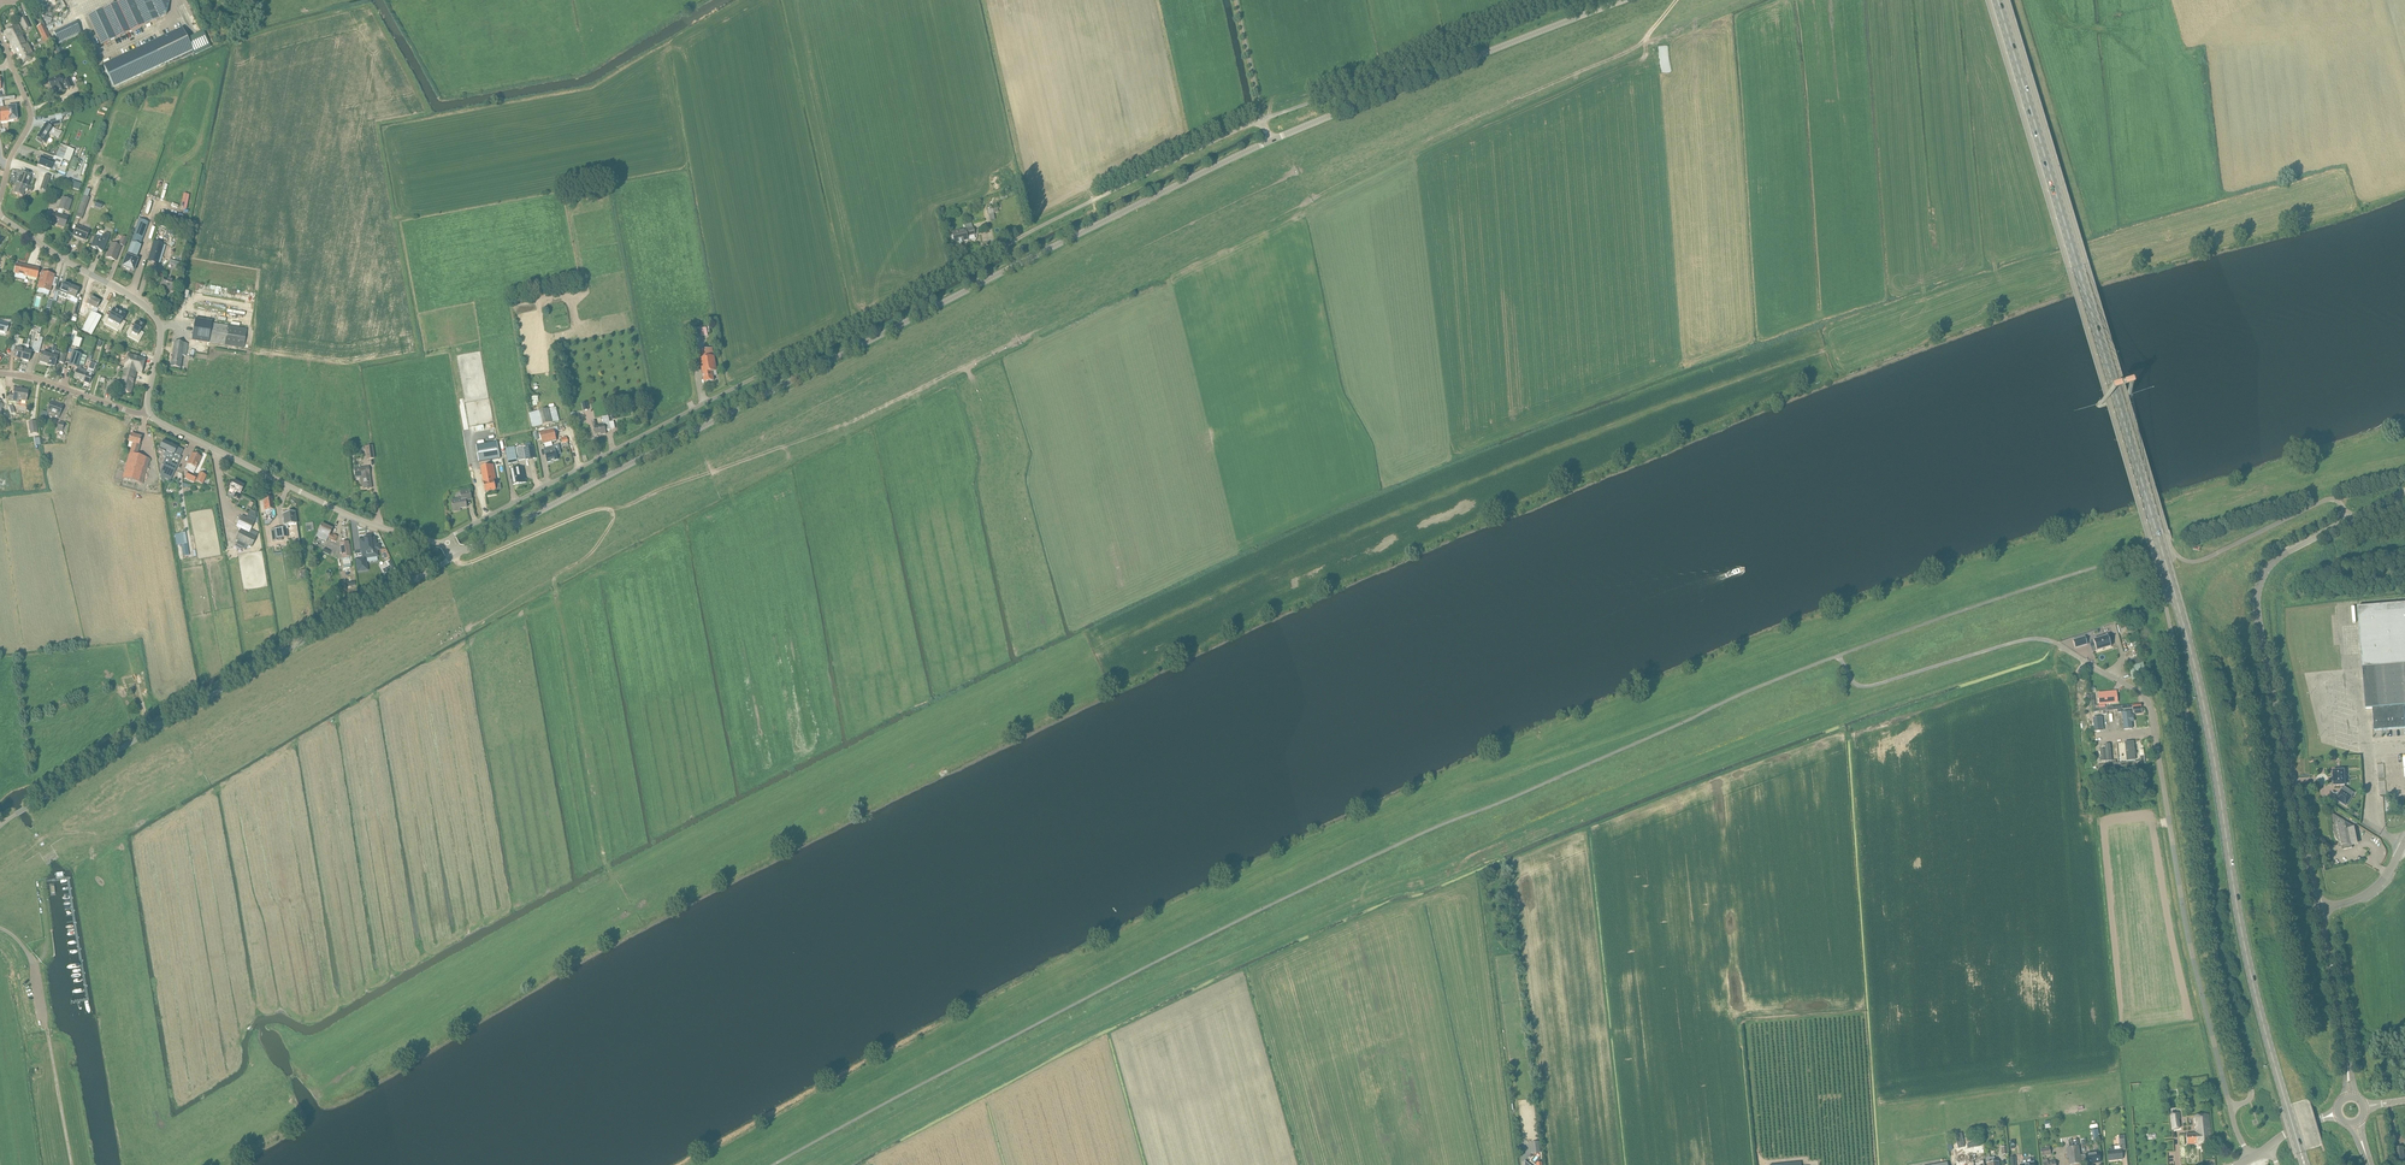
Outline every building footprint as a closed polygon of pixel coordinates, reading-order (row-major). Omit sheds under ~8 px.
[(117,3),(130,31),(145,25),(133,0),(124,0),(117,3)] [(145,25),(159,18),(151,0),(133,0),(145,25)] [(169,0),(151,0),(159,18),(167,14),(169,2),(169,0)] [(193,12),(187,0),(181,0),(189,14),(193,12)] [(103,10),(116,38),(130,31),(117,3),(103,10)] [(88,17),(101,45),(116,38),(103,10),(88,17)] [(20,20),(25,31),(30,29),(31,28),(26,17),(20,20)] [(54,32),(58,40),(59,44),(82,33),(76,22),(54,32)] [(36,28),(46,47),(53,43),(43,24),(36,28)] [(18,25),(4,32),(10,43),(23,36),(18,25)] [(182,28),(166,35),(177,58),(192,51),(182,28)] [(151,43),(161,65),(177,58),(166,35),(151,43)] [(10,43),(17,56),(25,52),(22,47),(27,44),(23,36),(10,43)] [(161,65),(151,43),(135,50),(145,73),(161,65)] [(26,62),(35,58),(27,44),(22,47),(25,52),(17,56),(21,65),(26,62)] [(55,49),(59,56),(64,54),(60,46),(55,49)] [(135,50),(120,57),(119,58),(130,80),(145,73),(135,50)] [(114,87),(130,80),(119,58),(103,65),(114,87)] [(68,87),(69,89),(73,86),(69,78),(65,80),(65,81),(63,82),(59,75),(54,78),(48,81),(52,89),(56,87),(59,93),(65,91),(64,88),(68,87)] [(67,97),(69,102),(79,98),(76,93),(67,97)] [(0,122),(17,120),(16,106),(0,108),(0,121),(0,122)] [(55,114),(56,119),(50,120),(51,125),(62,123),(62,117),(67,116),(66,112),(55,114)] [(57,131),(46,124),(37,137),(38,137),(37,139),(37,141),(42,144),(43,141),(46,143),(49,137),(46,135),(48,133),(54,135),(57,131)] [(56,157),(70,162),(74,150),(61,145),(56,157)] [(38,165),(51,170),(53,164),(61,167),(63,160),(54,156),(53,160),(42,156),(38,165)] [(72,157),(68,169),(74,171),(79,159),(72,157)] [(21,171),(18,178),(24,180),(24,181),(29,183),(32,175),(21,171)] [(50,176),(45,174),(40,188),(46,190),(49,182),(48,182),(50,176)] [(24,180),(18,178),(15,186),(16,187),(14,193),(23,196),(25,192),(27,192),(28,190),(32,191),(34,188),(28,185),(29,183),(24,181),(24,180)] [(70,188),(79,191),(81,184),(72,181),(70,188)] [(76,217),(81,219),(90,198),(88,197),(90,190),(87,189),(76,217)] [(183,193),(181,207),(188,208),(191,194),(183,193)] [(61,226),(64,228),(66,222),(68,217),(62,215),(63,210),(67,212),(71,200),(72,200),(73,197),(67,195),(66,198),(62,197),(58,209),(59,209),(57,214),(54,213),(51,222),(61,225),(61,226)] [(96,201),(94,206),(101,209),(103,203),(96,201)] [(993,209),(988,210),(990,221),(994,220),(993,213),(998,212),(997,208),(993,209)] [(172,215),(170,221),(185,226),(187,219),(172,215)] [(142,220),(139,219),(132,238),(141,242),(149,223),(142,220)] [(952,233),(953,237),(954,243),(968,240),(967,236),(975,234),(973,228),(972,223),(964,225),(965,230),(952,233)] [(73,236),(85,241),(89,231),(77,226),(73,236)] [(90,247),(103,252),(109,236),(110,234),(106,232),(105,235),(104,234),(102,239),(95,236),(91,247),(90,247)] [(164,245),(154,242),(148,261),(158,264),(164,245)] [(130,270),(134,271),(138,260),(134,259),(135,256),(137,256),(141,246),(132,243),(128,253),(127,256),(123,267),(126,268),(126,269),(130,271),(130,270)] [(107,257),(115,261),(118,255),(121,247),(112,244),(109,251),(107,257)] [(14,273),(37,279),(39,269),(16,264),(14,273)] [(42,272),(37,289),(50,292),(55,275),(42,272)] [(160,290),(160,291),(162,287),(170,289),(169,291),(173,292),(177,282),(164,278),(160,290)] [(56,287),(53,301),(56,302),(58,296),(66,299),(67,295),(71,286),(64,283),(61,289),(56,287)] [(75,298),(77,295),(79,289),(71,286),(67,295),(66,299),(70,300),(71,298),(74,299),(74,298),(75,298)] [(96,314),(98,309),(97,309),(100,302),(91,297),(88,303),(82,301),(81,302),(79,309),(79,312),(83,314),(87,307),(92,310),(82,330),(91,335),(92,334),(101,317),(96,314)] [(107,314),(102,324),(106,326),(105,327),(111,330),(120,313),(118,312),(115,311),(114,311),(112,310),(110,315),(107,314)] [(120,313),(111,330),(118,334),(120,332),(124,334),(129,324),(128,324),(126,323),(127,321),(128,320),(129,318),(126,317),(126,316),(120,313)] [(195,320),(192,340),(243,348),(247,329),(195,320)] [(0,322),(0,331),(7,332),(9,325),(0,322)] [(130,329),(127,336),(130,337),(129,339),(134,341),(135,342),(140,344),(144,333),(141,332),(145,325),(143,324),(140,322),(140,323),(138,322),(134,330),(130,329)] [(35,352),(39,353),(43,338),(39,337),(39,339),(35,352)] [(175,342),(171,367),(180,368),(182,356),(186,356),(188,344),(175,342)] [(13,358),(21,360),(25,345),(23,344),(21,349),(16,348),(13,358)] [(25,345),(21,360),(29,362),(31,352),(27,351),(29,346),(25,345)] [(52,350),(47,365),(55,367),(57,361),(58,357),(59,352),(55,351),(56,347),(53,346),(52,350)] [(61,351),(58,362),(63,364),(65,358),(67,353),(66,352),(68,348),(63,347),(62,351),(61,351)] [(702,359),(700,359),(704,382),(714,381),(713,376),(717,375),(715,365),(714,357),(713,357),(712,348),(700,350),(702,359)] [(40,362),(47,365),(52,350),(48,349),(47,353),(43,352),(41,357),(40,362)] [(71,359),(69,365),(77,368),(74,378),(83,382),(84,382),(86,375),(86,374),(80,372),(81,369),(82,366),(84,366),(86,360),(87,356),(81,354),(77,353),(73,351),(73,352),(72,355),(71,359)] [(128,354),(124,367),(137,371),(137,372),(142,373),(145,359),(139,357),(128,354)] [(83,382),(89,384),(91,379),(93,374),(95,368),(89,366),(87,372),(86,374),(86,375),(84,382),(83,382)] [(120,384),(127,386),(127,385),(132,387),(137,372),(137,371),(124,367),(120,382),(120,384)] [(113,380),(111,388),(116,389),(116,390),(118,390),(118,391),(131,394),(132,387),(127,385),(127,386),(120,384),(120,382),(117,381),(113,380)] [(19,402),(20,398),(27,399),(28,390),(15,388),(14,393),(10,393),(9,400),(19,402)] [(2130,390),(2114,395),(2101,399),(2100,400),(2099,401),(2099,403),(2100,404),(2101,405),(2103,405),(2132,396),(2133,395),(2134,393),(2133,392),(2133,391),(2132,390),(2130,390)] [(51,402),(49,407),(48,411),(55,413),(54,417),(59,418),(63,406),(51,402)] [(549,409),(529,414),(532,428),(546,424),(559,421),(557,411),(556,407),(549,409)] [(596,421),(592,422),(593,428),(594,427),(596,434),(601,434),(601,435),(606,434),(605,430),(611,429),(615,429),(614,421),(610,422),(608,416),(602,417),(604,425),(597,427),(596,421)] [(36,421),(28,422),(30,434),(37,433),(36,421)] [(540,433),(543,444),(552,442),(553,445),(557,444),(554,429),(540,433)] [(122,477),(143,483),(150,459),(137,455),(140,445),(139,444),(141,437),(131,434),(129,441),(132,442),(122,477)] [(161,446),(160,449),(165,452),(163,456),(166,457),(162,465),(163,465),(161,471),(160,473),(161,481),(164,481),(164,480),(165,479),(170,482),(171,480),(173,476),(175,471),(179,463),(182,457),(180,457),(183,450),(177,448),(177,447),(164,440),(161,446)] [(478,447),(476,447),(479,462),(500,458),(497,443),(486,445),(482,446),(480,446),(478,447)] [(526,444),(527,447),(524,448),(526,460),(536,458),(533,446),(530,447),(530,443),(526,444)] [(372,446),(365,447),(367,460),(374,459),(373,449),(372,446)] [(515,447),(505,449),(508,464),(518,462),(515,447)] [(548,448),(544,449),(545,453),(546,456),(548,462),(558,459),(557,455),(556,454),(555,448),(555,447),(551,447),(548,448)] [(185,478),(192,481),(194,482),(197,475),(193,474),(198,463),(201,458),(192,454),(190,459),(186,468),(189,470),(185,478)] [(481,467),(485,492),(496,490),(494,481),(496,480),(493,465),(481,467)] [(368,467),(354,470),(355,477),(355,476),(360,475),(361,486),(363,485),(364,489),(371,488),(369,475),(368,467)] [(513,485),(526,482),(523,467),(510,469),(512,476),(510,476),(511,480),(513,480),(513,485)] [(200,472),(196,481),(202,485),(206,475),(200,472)] [(239,500),(241,494),(240,494),(244,486),(233,481),(232,483),(231,482),(229,482),(227,486),(228,488),(230,488),(234,490),(234,491),(236,493),(234,497),(239,500)] [(472,500),(471,494),(470,490),(461,491),(462,498),(452,499),(453,510),(454,512),(460,511),(460,508),(467,507),(466,501),(472,500)] [(272,498),(263,499),(265,515),(270,514),(270,509),(273,509),(272,498)] [(242,516),(236,527),(241,529),(236,540),(238,541),(236,546),(243,549),(245,544),(252,547),(258,534),(251,530),(255,523),(254,522),(257,515),(250,510),(246,518),(242,516)] [(283,521),(284,527),(284,528),(270,530),(272,542),(282,541),(281,538),(287,537),(286,528),(288,527),(288,525),(297,523),(295,512),(283,513),(284,521),(283,521)] [(223,523),(227,542),(231,541),(228,522),(223,523)] [(332,529),(322,524),(318,531),(316,536),(326,541),(328,538),(330,539),(335,542),(337,536),(333,534),(333,535),(330,534),(332,529)] [(180,533),(175,534),(176,545),(182,545),(187,544),(186,538),(185,532),(180,533)] [(361,551),(355,552),(356,559),(357,572),(367,570),(365,558),(377,556),(376,550),(379,550),(379,545),(376,545),(375,538),(370,539),(370,537),(364,538),(365,539),(360,540),(361,551)] [(348,542),(340,544),(342,557),(350,556),(350,555),(348,545),(348,542)] [(388,566),(383,569),(385,574),(394,569),(389,561),(386,562),(388,566)] [(2373,708),(2374,730),(2404,728),(2404,716),(2404,706),(2404,602),(2357,606),(2366,709),(2373,708)] [(2111,647),(2108,636),(2093,641),(2096,651),(2103,649),(2111,647)] [(2075,648),(2076,648),(2087,644),(2087,645),(2087,644),(2085,637),(2073,640),(2075,648)] [(2147,676),(2142,658),(2131,661),(2133,666),(2129,667),(2133,680),(2147,676)] [(2350,691),(2352,681),(2338,677),(2333,695),(2351,700),(2353,692),(2350,691)] [(2117,704),(2116,693),(2099,695),(2100,705),(2117,704)] [(2092,709),(2098,708),(2098,705),(2095,705),(2094,694),(2090,694),(2092,709)] [(2131,711),(2123,711),(2124,730),(2133,729),(2132,722),(2134,722),(2133,715),(2131,715),(2131,711)] [(2102,716),(2093,717),(2095,731),(2104,730),(2102,716)] [(2126,757),(2124,741),(2115,742),(2117,758),(2126,757)] [(2136,760),(2134,741),(2124,741),(2126,757),(2126,761),(2136,760)] [(2111,744),(2104,745),(2105,749),(2100,750),(2101,762),(2112,761),(2111,744)] [(2126,762),(2126,766),(2145,764),(2144,755),(2140,756),(2140,761),(2126,762)] [(2336,799),(2346,806),(2352,797),(2345,792),(2345,785),(2344,770),(2333,771),(2334,786),(2342,785),(2342,790),(2336,799)] [(2343,850),(2353,848),(2352,843),(2358,841),(2355,827),(2347,828),(2345,821),(2332,814),(2335,824),(2334,826),(2334,828),(2334,830),(2334,832),(2334,833),(2335,835),(2335,837),(2336,838),(2337,840),(2338,841),(2339,847),(2340,847),(2339,846),(2342,845),(2343,850)] [(2179,1119),(2181,1119),(2180,1113),(2171,1114),(2172,1130),(2180,1129),(2179,1119)] [(2209,1115),(2197,1116),(2195,1116),(2197,1133),(2186,1134),(2186,1139),(2187,1145),(2211,1143),(2209,1115)] [(2098,1129),(2091,1130),(2092,1141),(2099,1140),(2098,1129)] [(1965,1147),(1963,1132),(1955,1134),(1958,1148),(1965,1147)] [(2122,1159),(2122,1153),(2121,1150),(2126,1149),(2124,1139),(2119,1139),(2120,1150),(2114,1150),(2114,1146),(2110,1147),(2111,1151),(2108,1151),(2109,1161),(2122,1159)] [(1541,1152),(1539,1141),(1532,1142),(1533,1153),(1541,1152)] [(2069,1148),(2067,1148),(2069,1159),(2070,1164),(2081,1163),(2081,1161),(2080,1156),(2078,1146),(2073,1147),(2069,1148)] [(2395,1147),(2397,1163),(2404,1162),(2404,1157),(2404,1146),(2395,1147)] [(2041,1149),(2042,1156),(2051,1155),(2050,1148),(2041,1149)] [(2086,1155),(2080,1156),(2081,1161),(2086,1160),(2087,1163),(2087,1164),(2093,1163),(2100,1162),(2099,1156),(2099,1152),(2085,1154),(2086,1155)] [(1995,1162),(1995,1157),(1985,1158),(1986,1163),(1987,1163),(1987,1164),(1999,1164),(1998,1162),(1995,1162)]
